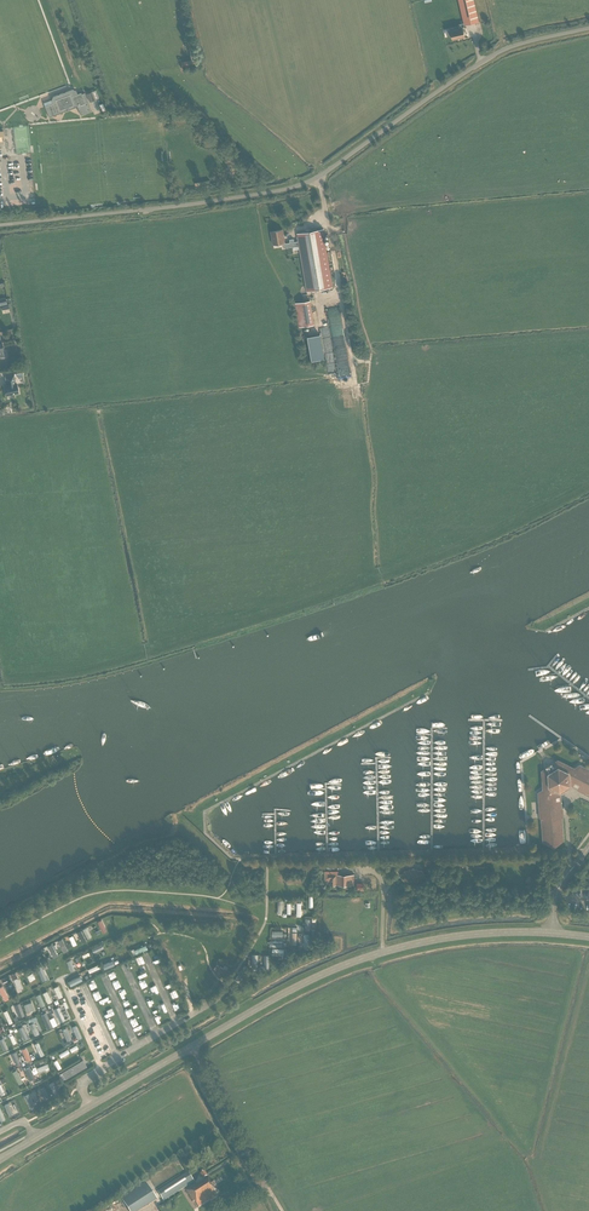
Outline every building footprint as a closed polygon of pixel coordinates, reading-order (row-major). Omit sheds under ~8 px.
[(474,3),(473,0),(458,0),(460,6),(464,23),(458,24),(459,29),(450,31),(452,40),(464,37),(462,28),(462,26),(464,25),(479,22),(474,3)] [(182,61),(183,66),(197,64),(194,46),(190,47),(192,60),(182,61)] [(81,94),(81,93),(77,94),(76,91),(72,89),(53,97),(51,100),(53,103),(45,106),(49,117),(77,106),(80,115),(91,111),(85,93),(81,94)] [(327,248),(324,229),(297,234),(298,241),(294,242),(294,239),(289,239),(290,243),(285,243),(282,229),(277,230),(277,232),(271,233),(273,243),(279,242),(279,243),(282,243),(282,247),(286,246),(287,248),(299,246),(307,291),(333,287),(326,248),(327,248)] [(314,324),(310,300),(295,303),(299,327),(314,324)] [(328,307),(335,360),(336,360),(338,377),(349,375),(340,305),(328,307)] [(15,383),(14,375),(5,377),(7,386),(4,386),(6,395),(12,394),(12,395),(18,393),(16,383),(15,383)] [(580,765),(570,771),(558,765),(554,768),(552,767),(550,768),(550,770),(546,773),(547,787),(538,793),(540,818),(541,819),(543,841),(554,847),(564,840),(562,818),(564,817),(563,809),(562,808),(561,794),(564,792),(565,792),(567,791),(568,790),(568,789),(572,787),(577,789),(578,791),(584,794),(586,793),(588,795),(588,770),(580,765)] [(422,881),(425,876),(422,871),(418,871),(417,869),(409,869),(408,871),(404,871),(401,876),(404,881),(422,881)] [(325,879),(330,879),(330,885),(354,885),(354,874),(333,874),(333,871),(325,871),(325,879)] [(291,914),(291,917),(300,918),(300,903),(295,903),(295,914),(291,914)] [(81,930),(85,939),(89,937),(85,928),(81,930)] [(272,937),(273,943),(285,942),(284,932),(270,933),(270,937),(272,937)] [(228,946),(232,949),(237,940),(233,938),(228,946)] [(46,961),(50,959),(46,950),(42,952),(46,961)] [(228,959),(231,953),(225,950),(222,956),(228,959)] [(101,963),(104,970),(111,966),(109,960),(101,963)] [(220,973),(225,965),(219,961),(213,969),(220,973)] [(93,974),(100,972),(98,966),(91,968),(93,974)] [(32,973),(26,976),(29,982),(35,979),(32,973)] [(18,981),(15,974),(10,976),(14,983),(18,981)] [(68,982),(70,986),(81,981),(79,976),(68,982)] [(148,989),(154,987),(151,981),(146,984),(148,989)] [(164,987),(167,994),(172,991),(169,985),(164,987)] [(58,999),(63,996),(58,986),(53,989),(58,999)] [(51,987),(45,989),(46,992),(43,993),(46,1005),(51,1004),(48,993),(52,992),(51,987)] [(174,994),(168,997),(171,1003),(177,1001),(174,994)] [(31,1002),(24,1006),(27,1013),(34,1010),(31,1002)] [(127,1004),(121,1006),(124,1012),(129,1010),(127,1004)] [(3,1011),(8,1024),(12,1023),(7,1010),(3,1011)] [(50,1013),(56,1025),(62,1022),(56,1010),(50,1013)] [(144,1020),(139,1023),(143,1030),(148,1027),(144,1020)] [(78,1039),(81,1037),(76,1025),(72,1027),(78,1039)] [(57,1034),(51,1036),(54,1043),(60,1040),(57,1034)] [(45,1039),(49,1048),(54,1046),(50,1038),(45,1039)] [(34,1045),(38,1055),(42,1053),(38,1043),(34,1045)] [(102,1054),(108,1051),(105,1044),(99,1047),(102,1054)] [(25,1049),(22,1050),(27,1061),(30,1060),(25,1049)] [(68,1049),(58,1055),(60,1058),(70,1052),(68,1049)] [(58,1070),(62,1067),(58,1059),(53,1062),(58,1070)] [(79,1061),(79,1062),(61,1073),(65,1079),(86,1066),(83,1059),(79,1061)] [(30,1078),(36,1076),(33,1067),(27,1070),(30,1078)] [(16,1076),(19,1083),(27,1080),(24,1073),(16,1076)] [(45,1098),(49,1096),(44,1087),(40,1088),(45,1098)] [(35,1105),(33,1100),(35,1099),(32,1093),(25,1096),(31,1107),(35,1105)] [(5,1105),(7,1114),(15,1112),(12,1103),(5,1105)] [(162,1198),(192,1179),(188,1173),(158,1192),(162,1198)] [(188,1190),(187,1191),(194,1201),(195,1201),(199,1207),(216,1196),(215,1194),(218,1192),(215,1187),(216,1186),(213,1181),(211,1182),(208,1177),(189,1190),(188,1190)] [(156,1198),(146,1182),(121,1198),(130,1210),(136,1210),(156,1198)]
